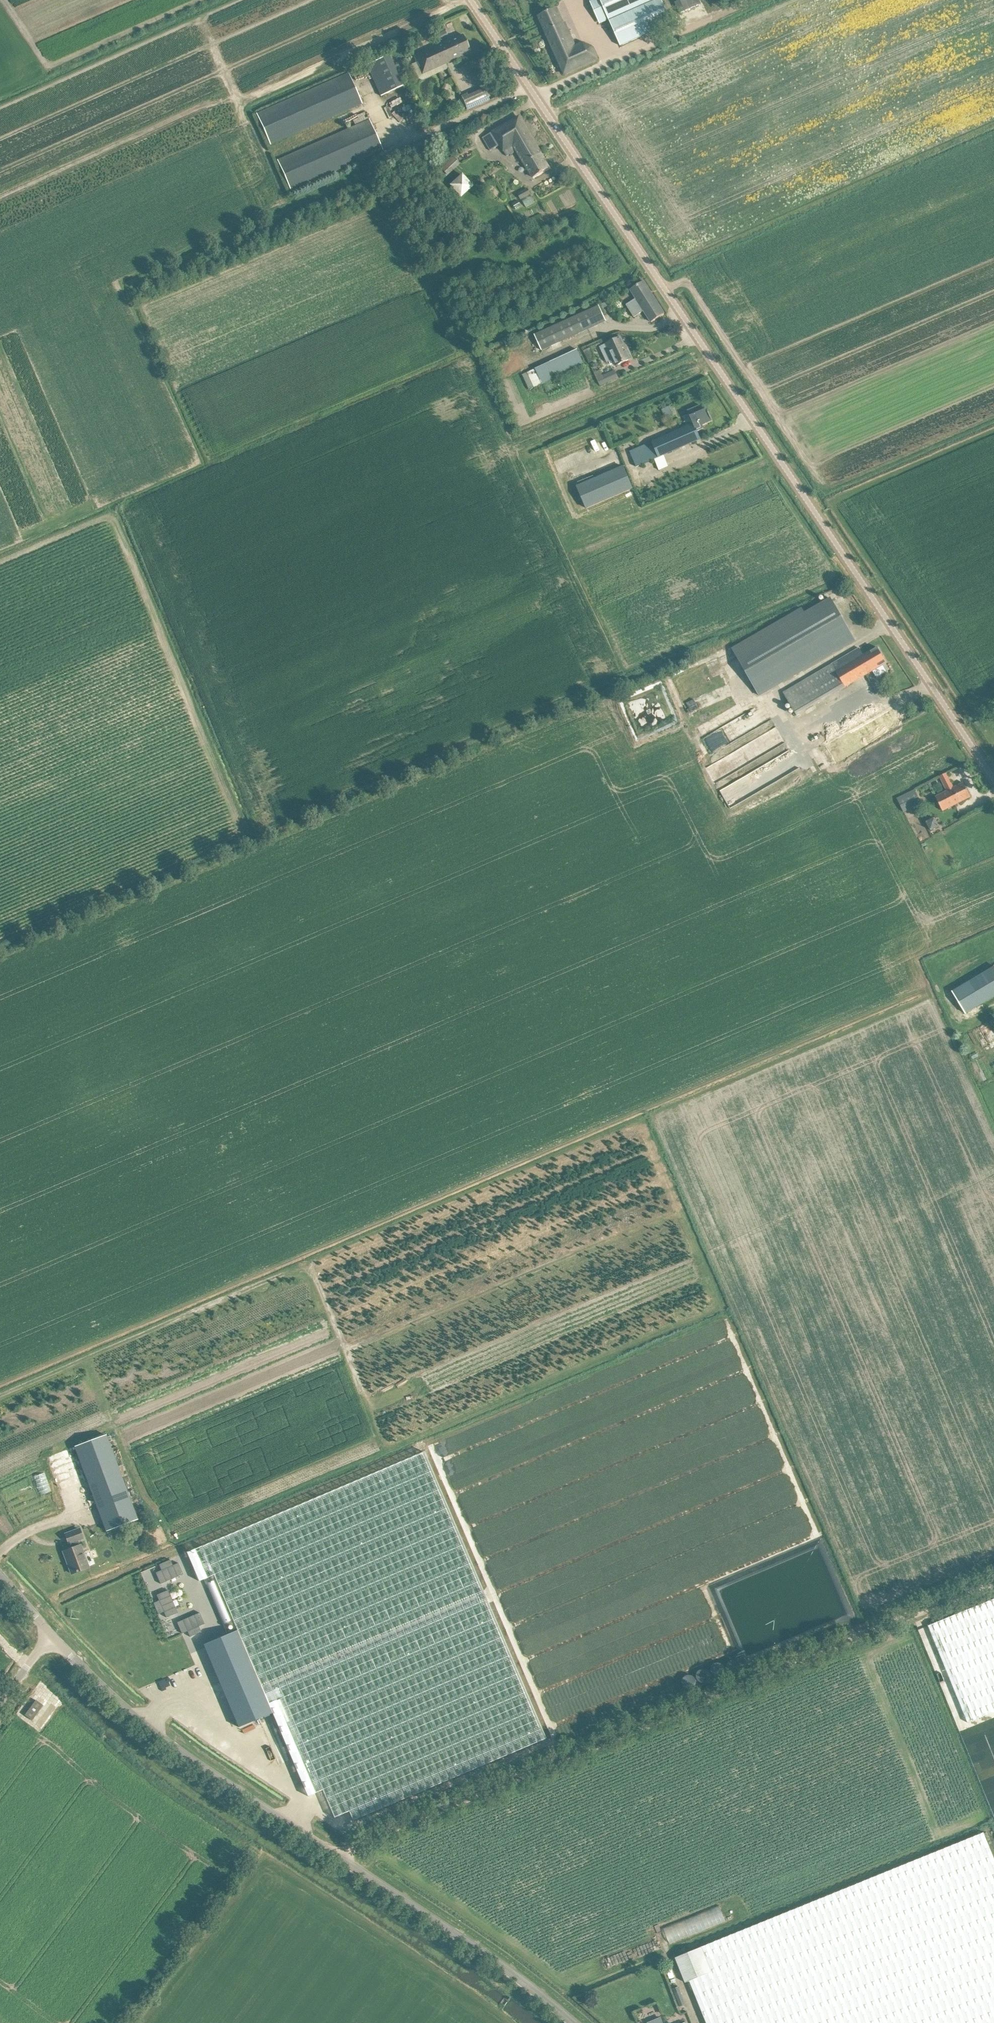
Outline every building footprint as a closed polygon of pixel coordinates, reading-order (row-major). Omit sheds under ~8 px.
[(609,19),(621,46),(672,23),(662,0),(600,0),(609,19)] [(674,2),(679,13),(701,3),(699,0),(679,0),(674,2)] [(576,46),(566,23),(564,24),(557,8),(538,16),(564,74),(598,59),(592,46),(586,49),(583,42),(576,46)] [(459,55),(470,50),(463,35),(452,40),(451,38),(414,55),(417,62),(417,61),(420,66),(419,67),(422,73),(451,61),(460,57),(459,55)] [(403,85),(389,54),(367,64),(381,95),(403,85)] [(270,142),(358,104),(360,109),(364,107),(362,102),(349,72),(257,112),(270,142)] [(497,80),(490,81),(492,90),(499,88),(497,80)] [(484,89),(462,99),(467,109),(489,99),(484,89)] [(290,188),(382,149),(369,118),(367,114),(364,116),(365,120),(277,158),(290,188)] [(510,122),(483,138),(491,151),(501,146),(507,157),(517,151),(533,178),(541,173),(549,168),(518,117),(510,122)] [(452,156),(439,167),(445,174),(447,176),(460,164),(452,156)] [(462,172),(449,184),(461,197),(473,185),(462,172)] [(438,182),(430,188),(433,192),(437,188),(440,186),(441,185),(438,182)] [(528,188),(517,194),(520,199),(530,194),(528,188)] [(664,313),(653,295),(643,281),(630,289),(636,298),(626,305),(634,317),(644,311),(651,322),(664,313)] [(542,351),(597,326),(590,310),(535,335),(542,351)] [(631,359),(621,337),(612,341),(606,344),(600,347),(607,362),(613,359),(616,365),(622,363),(631,359)] [(591,348),(585,350),(588,361),(594,359),(591,348)] [(577,350),(522,375),(529,390),(584,365),(577,350)] [(594,373),(600,386),(617,378),(614,371),(602,376),(600,370),(594,373)] [(701,439),(698,431),(704,428),(703,425),(712,421),(707,409),(703,411),(701,405),(688,410),(694,424),(676,432),(675,430),(672,431),(673,433),(630,452),(636,466),(701,439)] [(663,408),(665,417),(673,416),(671,406),(663,408)] [(633,489),(624,467),(577,486),(586,509),(633,489)] [(759,695),(855,640),(831,598),(805,613),(802,608),(732,649),(759,695)] [(796,715),(886,663),(877,647),(864,655),(859,648),(831,664),(783,693),(796,715)] [(712,681),(681,694),(690,716),(709,708),(713,717),(720,713),(718,710),(723,708),(720,702),(727,699),(722,688),(716,690),(712,681)] [(835,763),(894,729),(902,724),(901,721),(906,719),(898,705),(893,708),(892,706),(883,711),(825,745),(835,763)] [(970,796),(963,782),(954,787),(946,773),(940,776),(947,791),(935,797),(943,811),(962,801),(970,796)] [(897,798),(903,809),(920,800),(914,789),(897,798)] [(925,821),(930,830),(939,825),(934,817),(925,821)] [(963,1015),(993,996),(993,970),(993,968),(950,995),(963,1015)] [(137,1519),(106,1435),(75,1446),(106,1531),(137,1519)] [(142,1527),(132,1530),(135,1538),(144,1534),(142,1527)] [(88,1567),(80,1545),(78,1546),(76,1540),(83,1538),(80,1529),(65,1534),(68,1543),(70,1542),(72,1548),(65,1550),(70,1564),(68,1565),(72,1574),(88,1567)] [(161,1570),(156,1572),(160,1584),(183,1574),(178,1563),(173,1565),(170,1559),(159,1564),(161,1570)] [(159,1600),(153,1603),(158,1614),(164,1612),(166,1617),(177,1612),(168,1590),(157,1595),(159,1600)] [(929,1625),(969,1722),(993,1712),(993,1599),(929,1625)] [(199,1612),(177,1622),(182,1633),(187,1631),(190,1637),(201,1632),(199,1626),(204,1623),(199,1612)] [(237,1630),(203,1644),(239,1727),(272,1713),(237,1630)] [(43,1705),(36,1700),(25,1715),(32,1720),(43,1705)] [(865,1880),(676,1957),(686,1982),(690,1981),(707,2022),(993,2022),(993,1857),(984,1832),(865,1880)] [(679,1987),(673,1990),(679,2005),(686,2003),(679,1987)]
